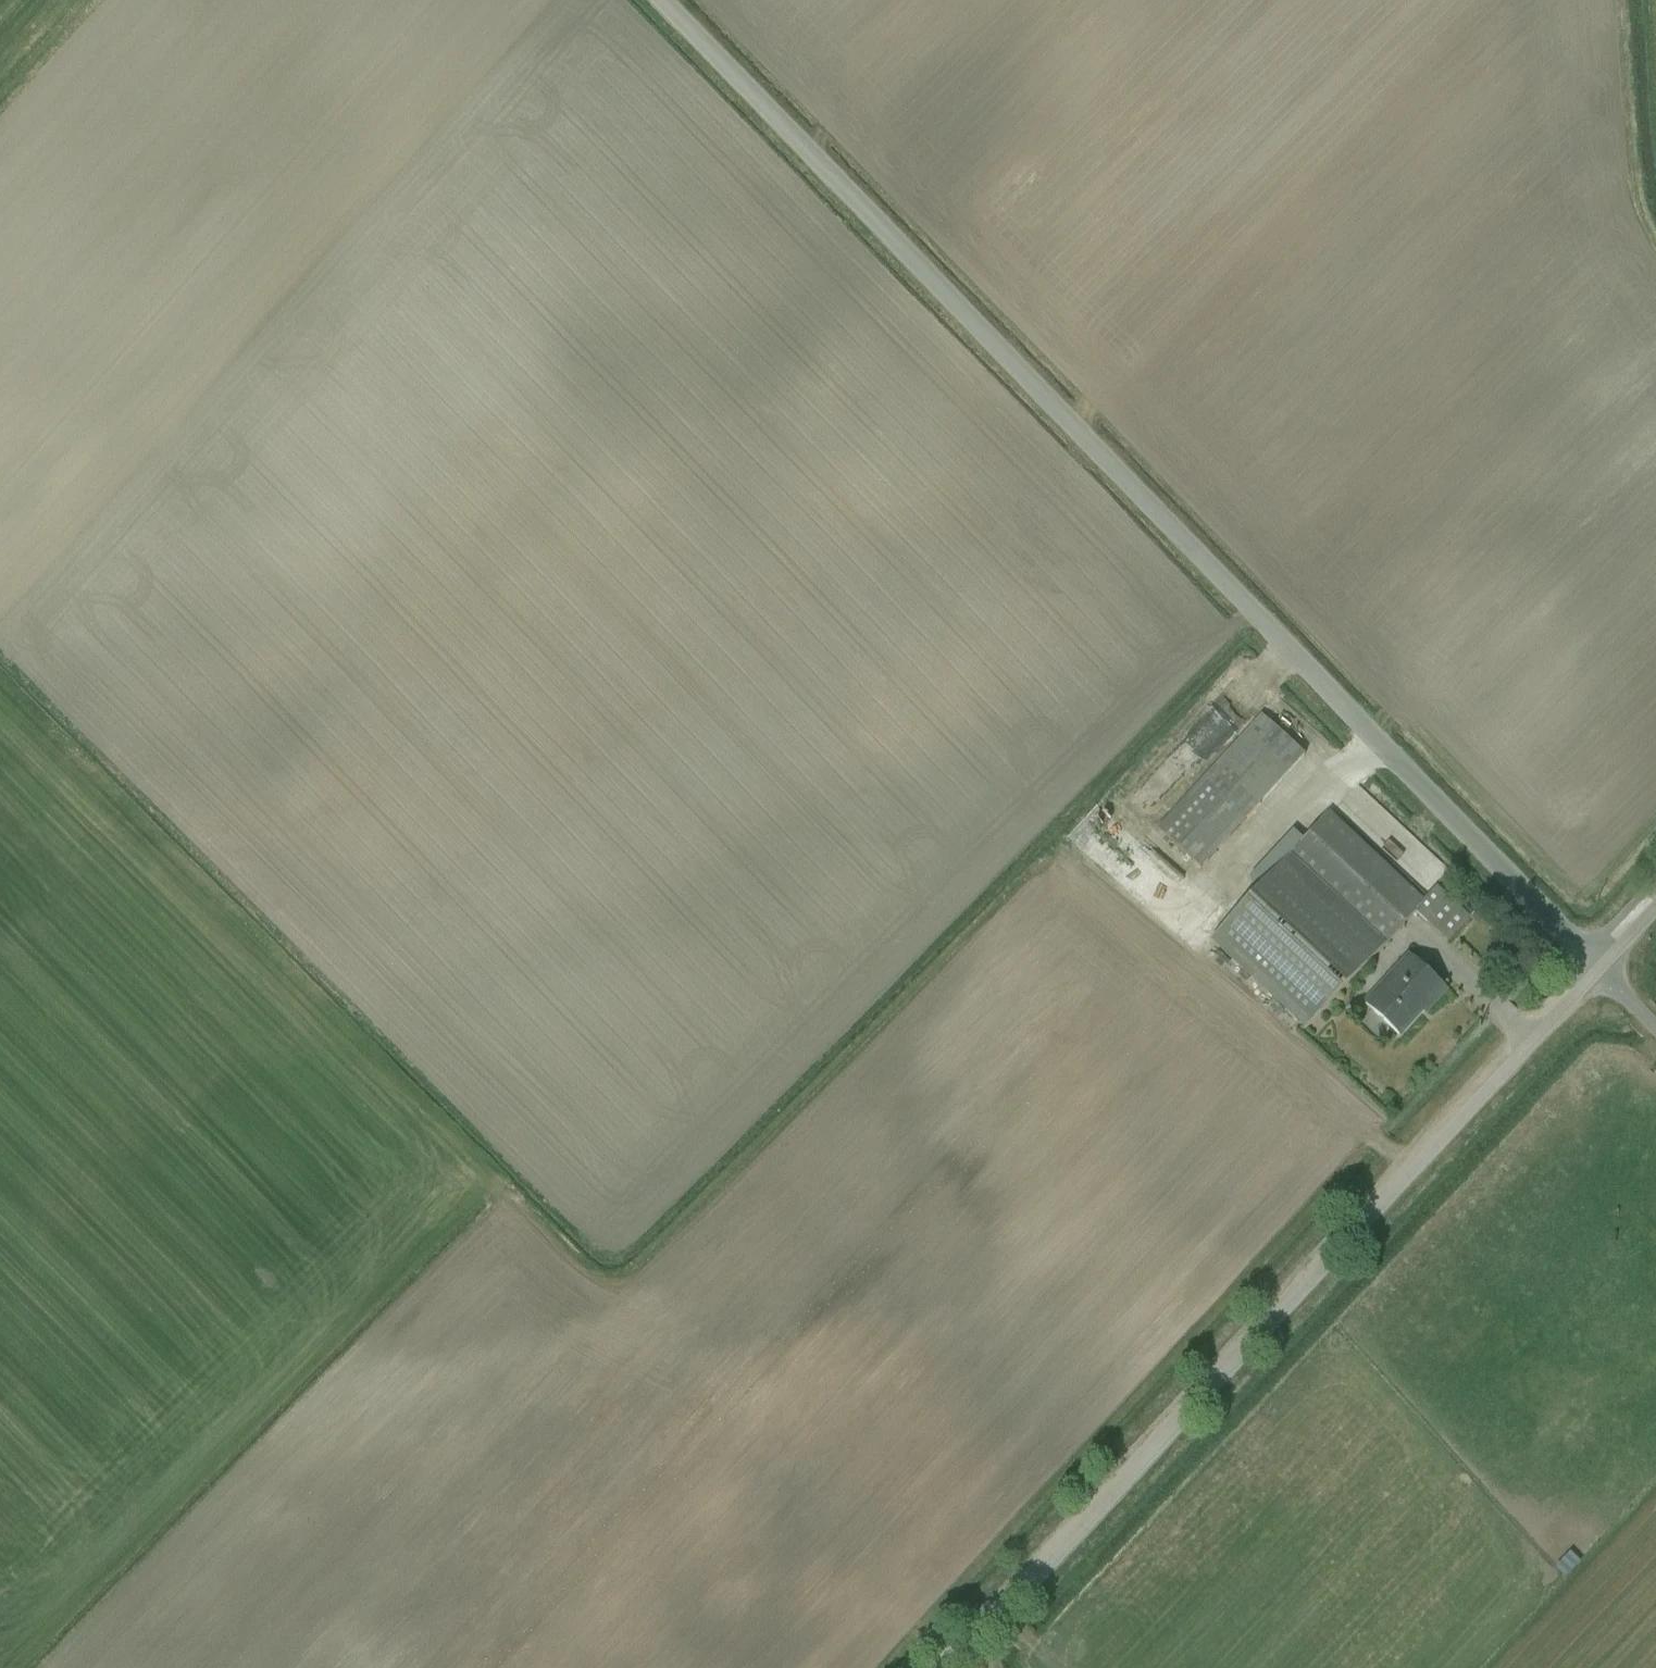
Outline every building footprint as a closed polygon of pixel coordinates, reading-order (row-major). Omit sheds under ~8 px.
[(1272,720),(1171,829),(1216,869),(1316,760),(1272,720)] [(1102,847),(1134,876),(1158,850),(1127,820),(1102,847)] [(1437,910),(1340,822),(1227,946),(1324,1034),(1437,910)] [(1414,857),(1447,884),(1465,862),(1432,835),(1414,857)] [(1393,1042),(1444,990),(1407,954),(1356,1005),(1393,1042)]
